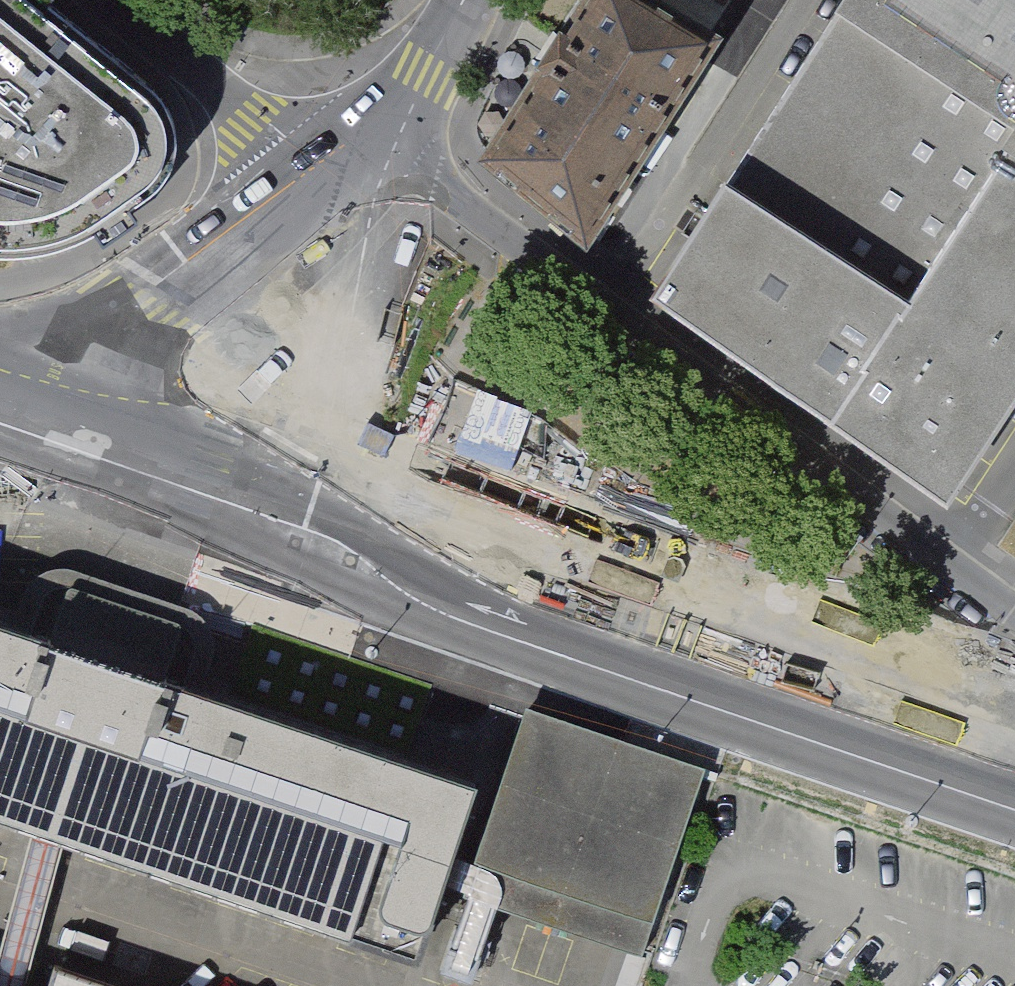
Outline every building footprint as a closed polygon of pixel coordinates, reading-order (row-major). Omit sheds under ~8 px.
[(12,278),(103,252),(140,221),(165,186),(170,131),(155,97),(40,0),(0,0),(0,273),(12,278)] [(637,0),(595,0),(497,165),(590,236),(713,40),(637,0)] [(713,40),(738,0),(637,0),(713,40)] [(856,5),(1014,111),(1014,0),(859,0),(856,5)] [(758,151),(928,267),(1014,143),(1014,111),(856,5),(758,151)] [(928,267),(828,415),(947,496),(1014,392),(1014,143),(928,267)] [(653,284),(828,415),(928,267),(758,151),(653,284)] [(0,604),(0,812),(59,832),(420,953),(448,870),(641,934),(695,775),(529,722),(514,767),(0,604)] [(63,965),(56,985),(127,985),(63,965)]
